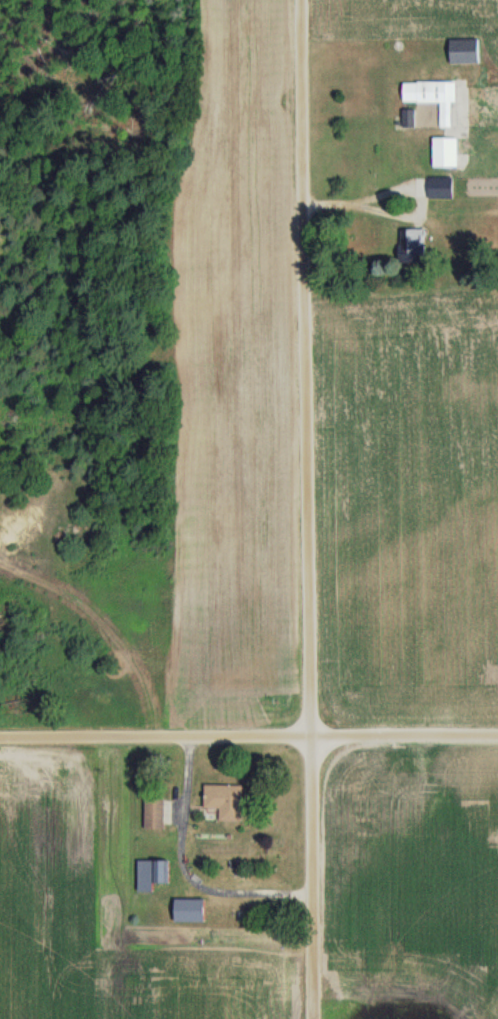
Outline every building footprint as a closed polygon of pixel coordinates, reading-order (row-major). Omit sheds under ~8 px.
[(451,39),(451,63),(480,63),(480,39),(451,39)] [(404,82),(404,103),(441,103),(441,127),(467,127),(467,82),(404,82)] [(404,128),(417,128),(417,109),(404,109),(404,128)] [(458,138),(434,138),(434,168),(458,168),(458,138)] [(429,200),(454,200),(454,178),(429,178),(429,200)] [(401,230),(401,263),(423,263),(423,230),(401,230)] [(244,786),(206,785),(206,809),(221,809),(221,821),(244,822),(244,786)] [(146,829),(165,829),(165,800),(146,800),(146,829)] [(171,861),(139,861),(139,893),(154,893),(154,885),(171,885),(171,861)] [(206,900),(176,900),(176,923),(206,923),(206,900)]
